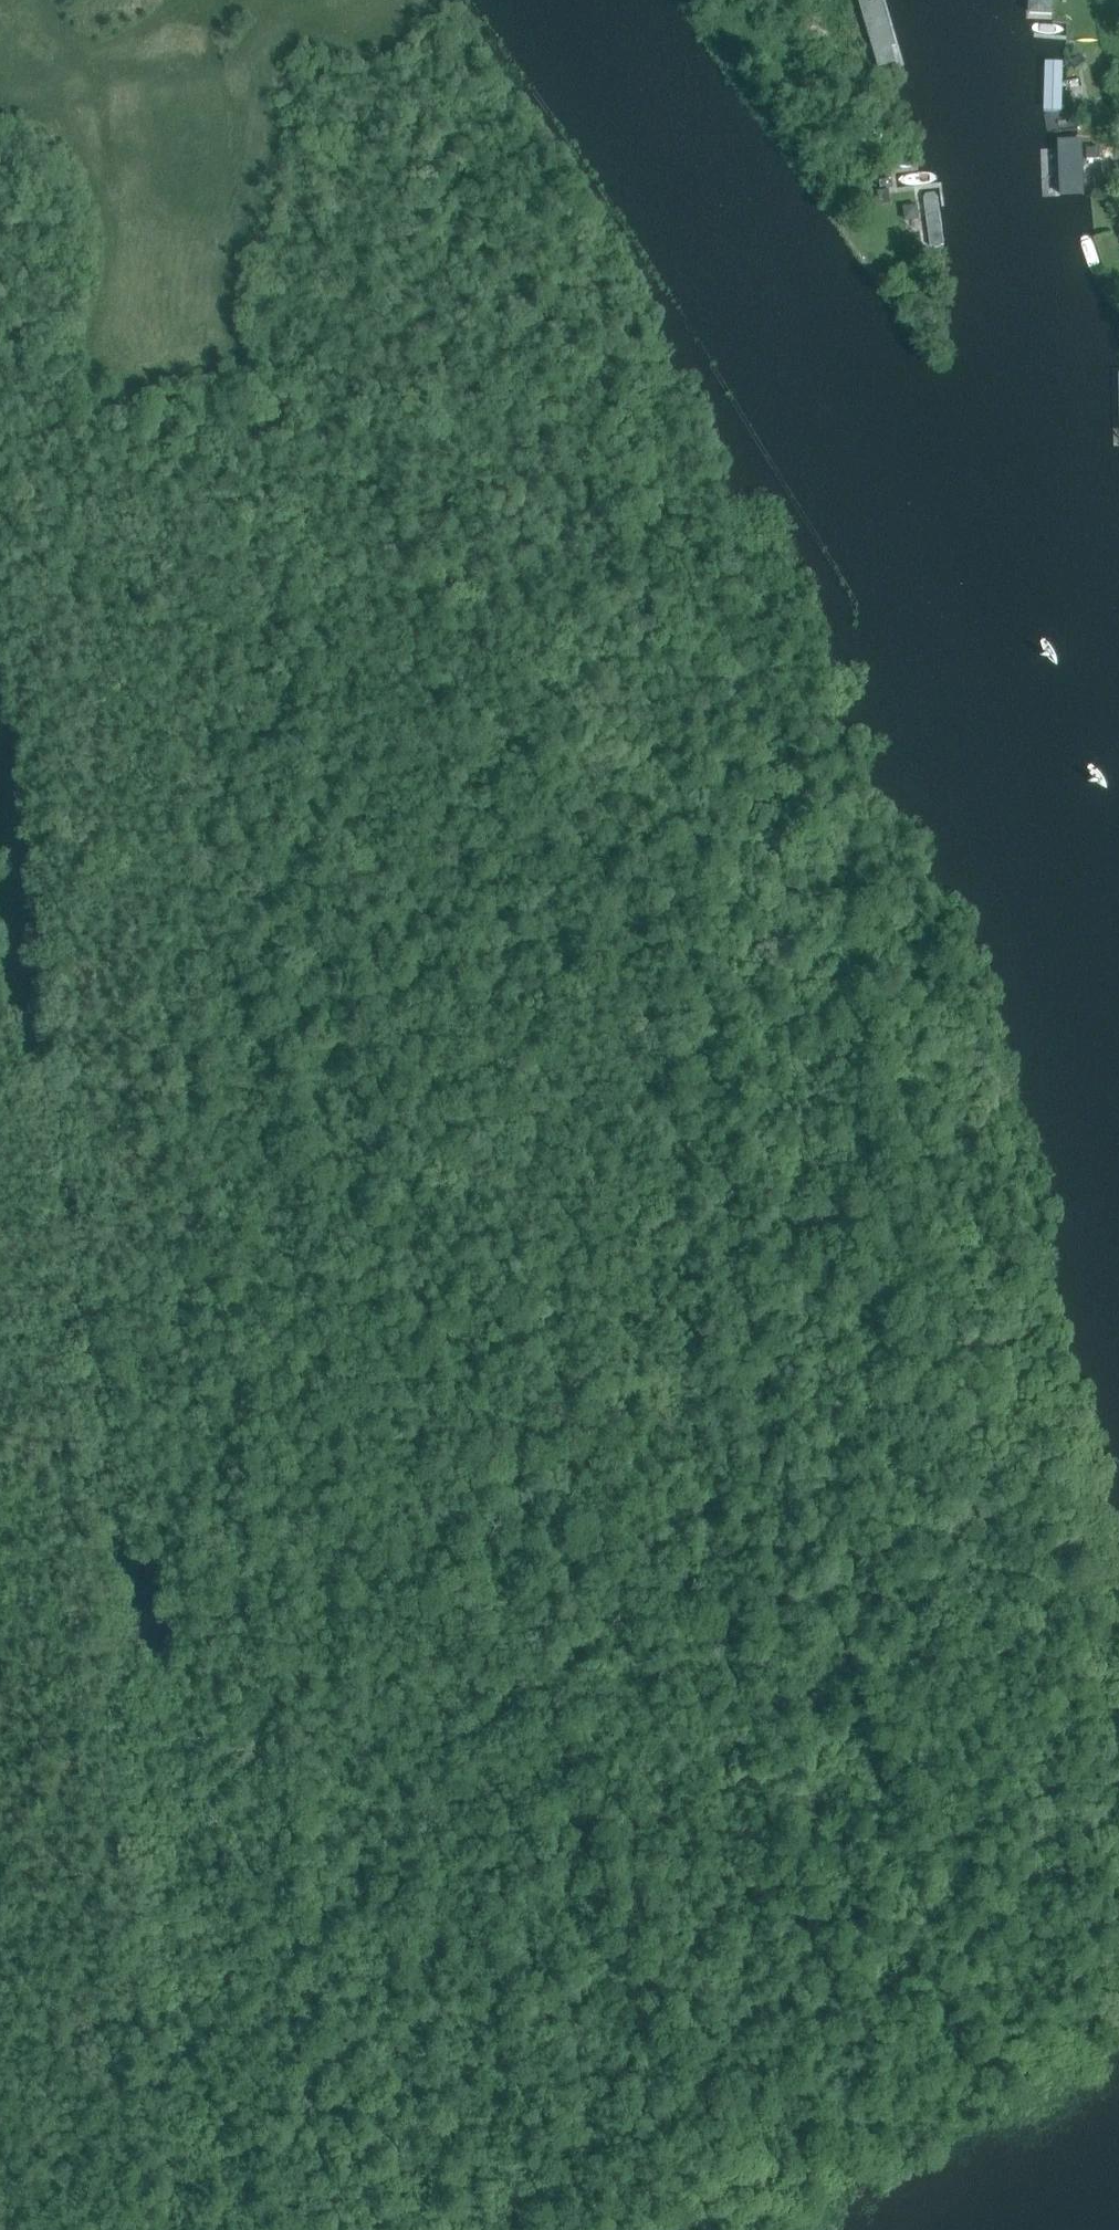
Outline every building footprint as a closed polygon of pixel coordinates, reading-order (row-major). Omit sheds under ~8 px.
[(878,72),(903,66),(884,0),(858,0),(878,72)] [(1026,26),(1052,26),(1052,0),(1026,0),(1026,26)] [(1070,63),(1076,70),(1087,61),(1081,54),(1070,63)] [(1063,61),(1045,60),(1044,114),(1062,115),(1063,61)] [(1099,146),(1087,146),(1087,158),(1099,158),(1099,146)] [(1072,161),(1051,162),(1052,206),(1073,205),(1072,161)] [(893,179),(880,180),(881,187),(893,186),(893,179)] [(892,203),(890,189),(878,190),(880,204),(892,203)] [(938,191),(924,192),(930,250),(945,248),(938,191)]
